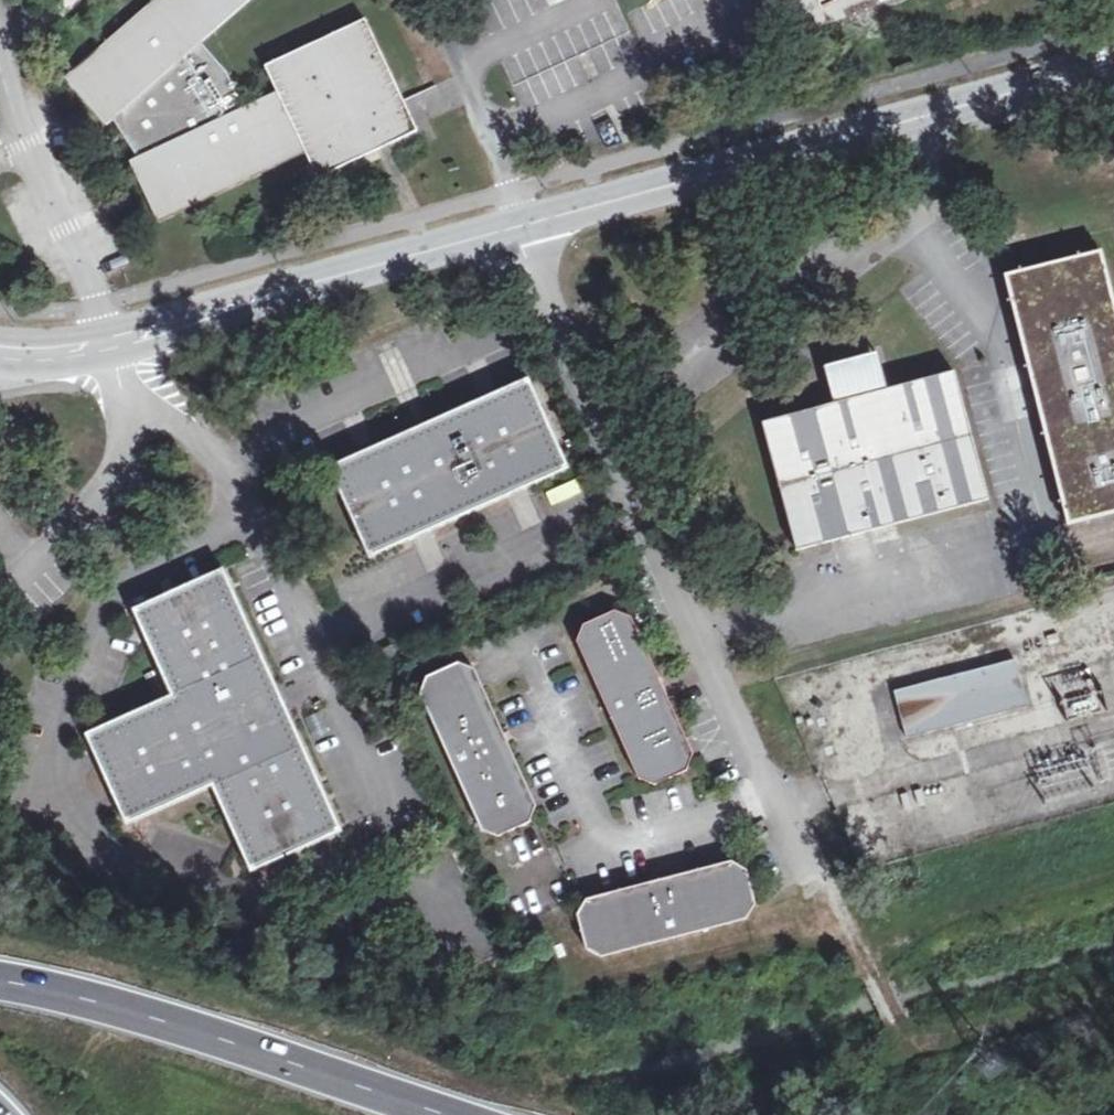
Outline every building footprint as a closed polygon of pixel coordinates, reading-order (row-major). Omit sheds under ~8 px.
[(65,81),(106,126),(120,116),(131,127),(122,136),(128,145),(137,140),(144,156),(128,163),(157,225),(305,153),(318,180),(417,132),(364,21),(264,68),(277,93),(232,115),(223,99),(234,94),(224,75),(211,59),(203,65),(191,52),(251,0),(157,0),(65,81)] [(1004,283),(1063,527),(1113,515),(1113,324),(1098,257),(1004,283)] [(877,374),(882,391),(886,389),(876,352),(823,366),(832,404),(837,402),(832,383),(842,367),(858,363),(877,374)] [(837,402),(882,391),(877,374),(858,363),(842,367),(832,383),(837,402)] [(837,402),(832,404),(761,424),(796,551),(834,541),(988,500),(954,372),(886,389),(882,391),(837,402)] [(572,476),(531,383),(328,473),(369,565),(572,476)] [(345,837),(224,573),(137,614),(171,700),(85,739),(126,832),(213,794),(251,879),(345,837)] [(617,610),(585,624),(579,639),(640,778),(657,784),(688,770),(694,752),(633,617),(617,610)] [(409,649),(404,639),(381,649),(387,659),(409,649)] [(1029,707),(1016,660),(894,691),(906,739),(1029,707)] [(476,675),(459,669),(427,683),(422,701),(482,836),(501,842),(530,828),(537,812),(476,675)] [(748,877),(733,868),(586,906),(578,922),(586,955),(602,963),(747,925),(757,909),(748,877)]
